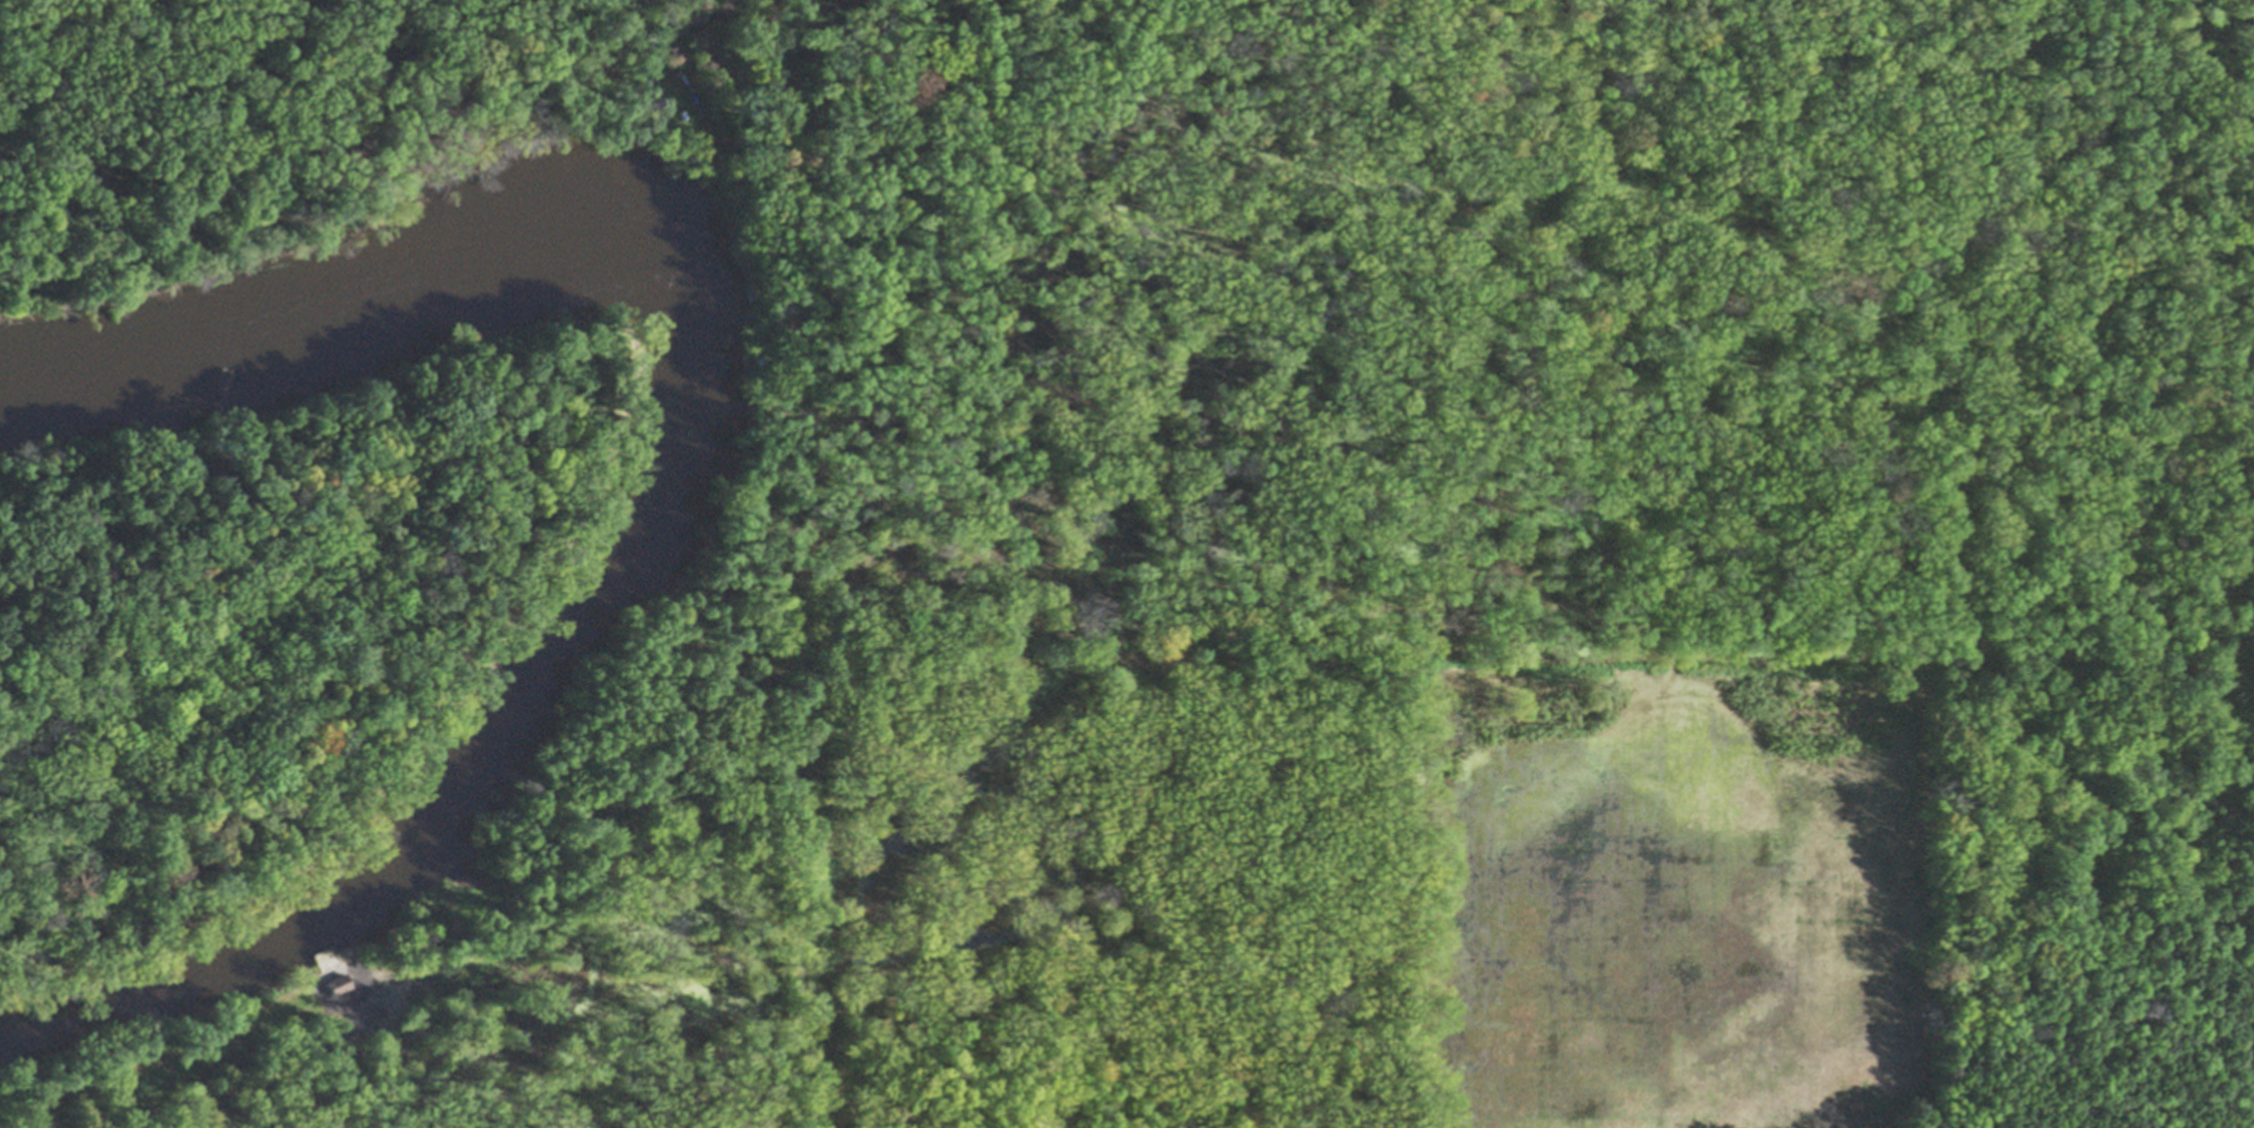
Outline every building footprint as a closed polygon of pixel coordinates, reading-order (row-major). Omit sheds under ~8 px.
[(660,100),(668,118),(658,122),(650,104),(660,100)] [(310,954),(316,970),(335,962),(328,947),(310,954)] [(323,987),(342,978),(349,992),(331,1001),(323,987)] [(425,1002),(436,1028),(430,1030),(419,1006),(425,1002)]
